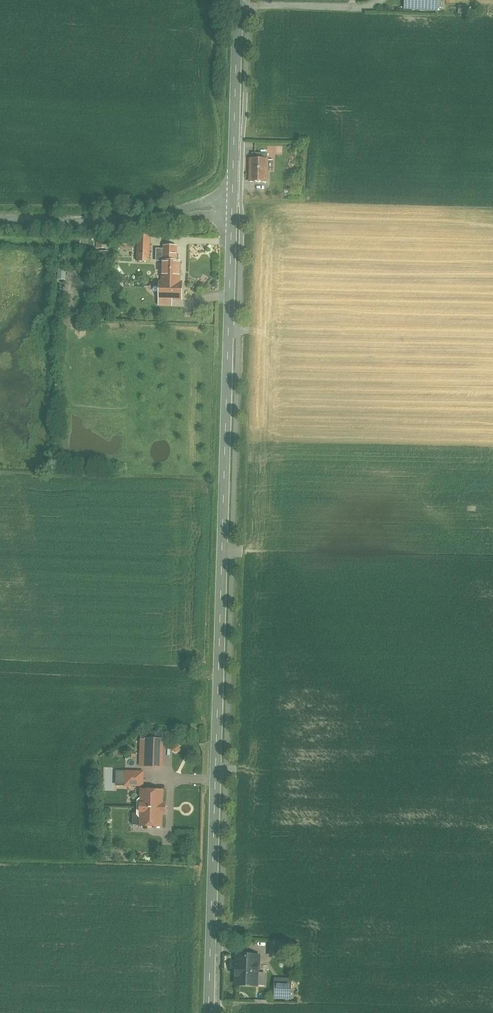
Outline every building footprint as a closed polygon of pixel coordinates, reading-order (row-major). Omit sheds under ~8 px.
[(437,0),(407,0),(406,9),(437,11),(437,0)] [(273,157),(253,157),(252,189),(272,189),(273,157)] [(148,263),(148,231),(131,231),(131,249),(134,249),(134,263),(148,263)] [(158,286),(179,286),(179,264),(173,263),(173,248),(159,248),(158,286)] [(163,741),(142,741),(141,765),(163,765),(163,741)] [(144,772),(126,771),(125,785),(143,786),(144,772)] [(141,790),(141,798),(138,801),(138,815),(140,818),(140,826),(162,827),(163,791),(141,790)] [(285,943),(270,942),(270,957),(284,957),(285,943)] [(258,956),(238,956),(237,985),(256,985),(256,972),(258,972),(258,956)] [(275,979),(275,998),(291,999),(291,979),(275,979)]
